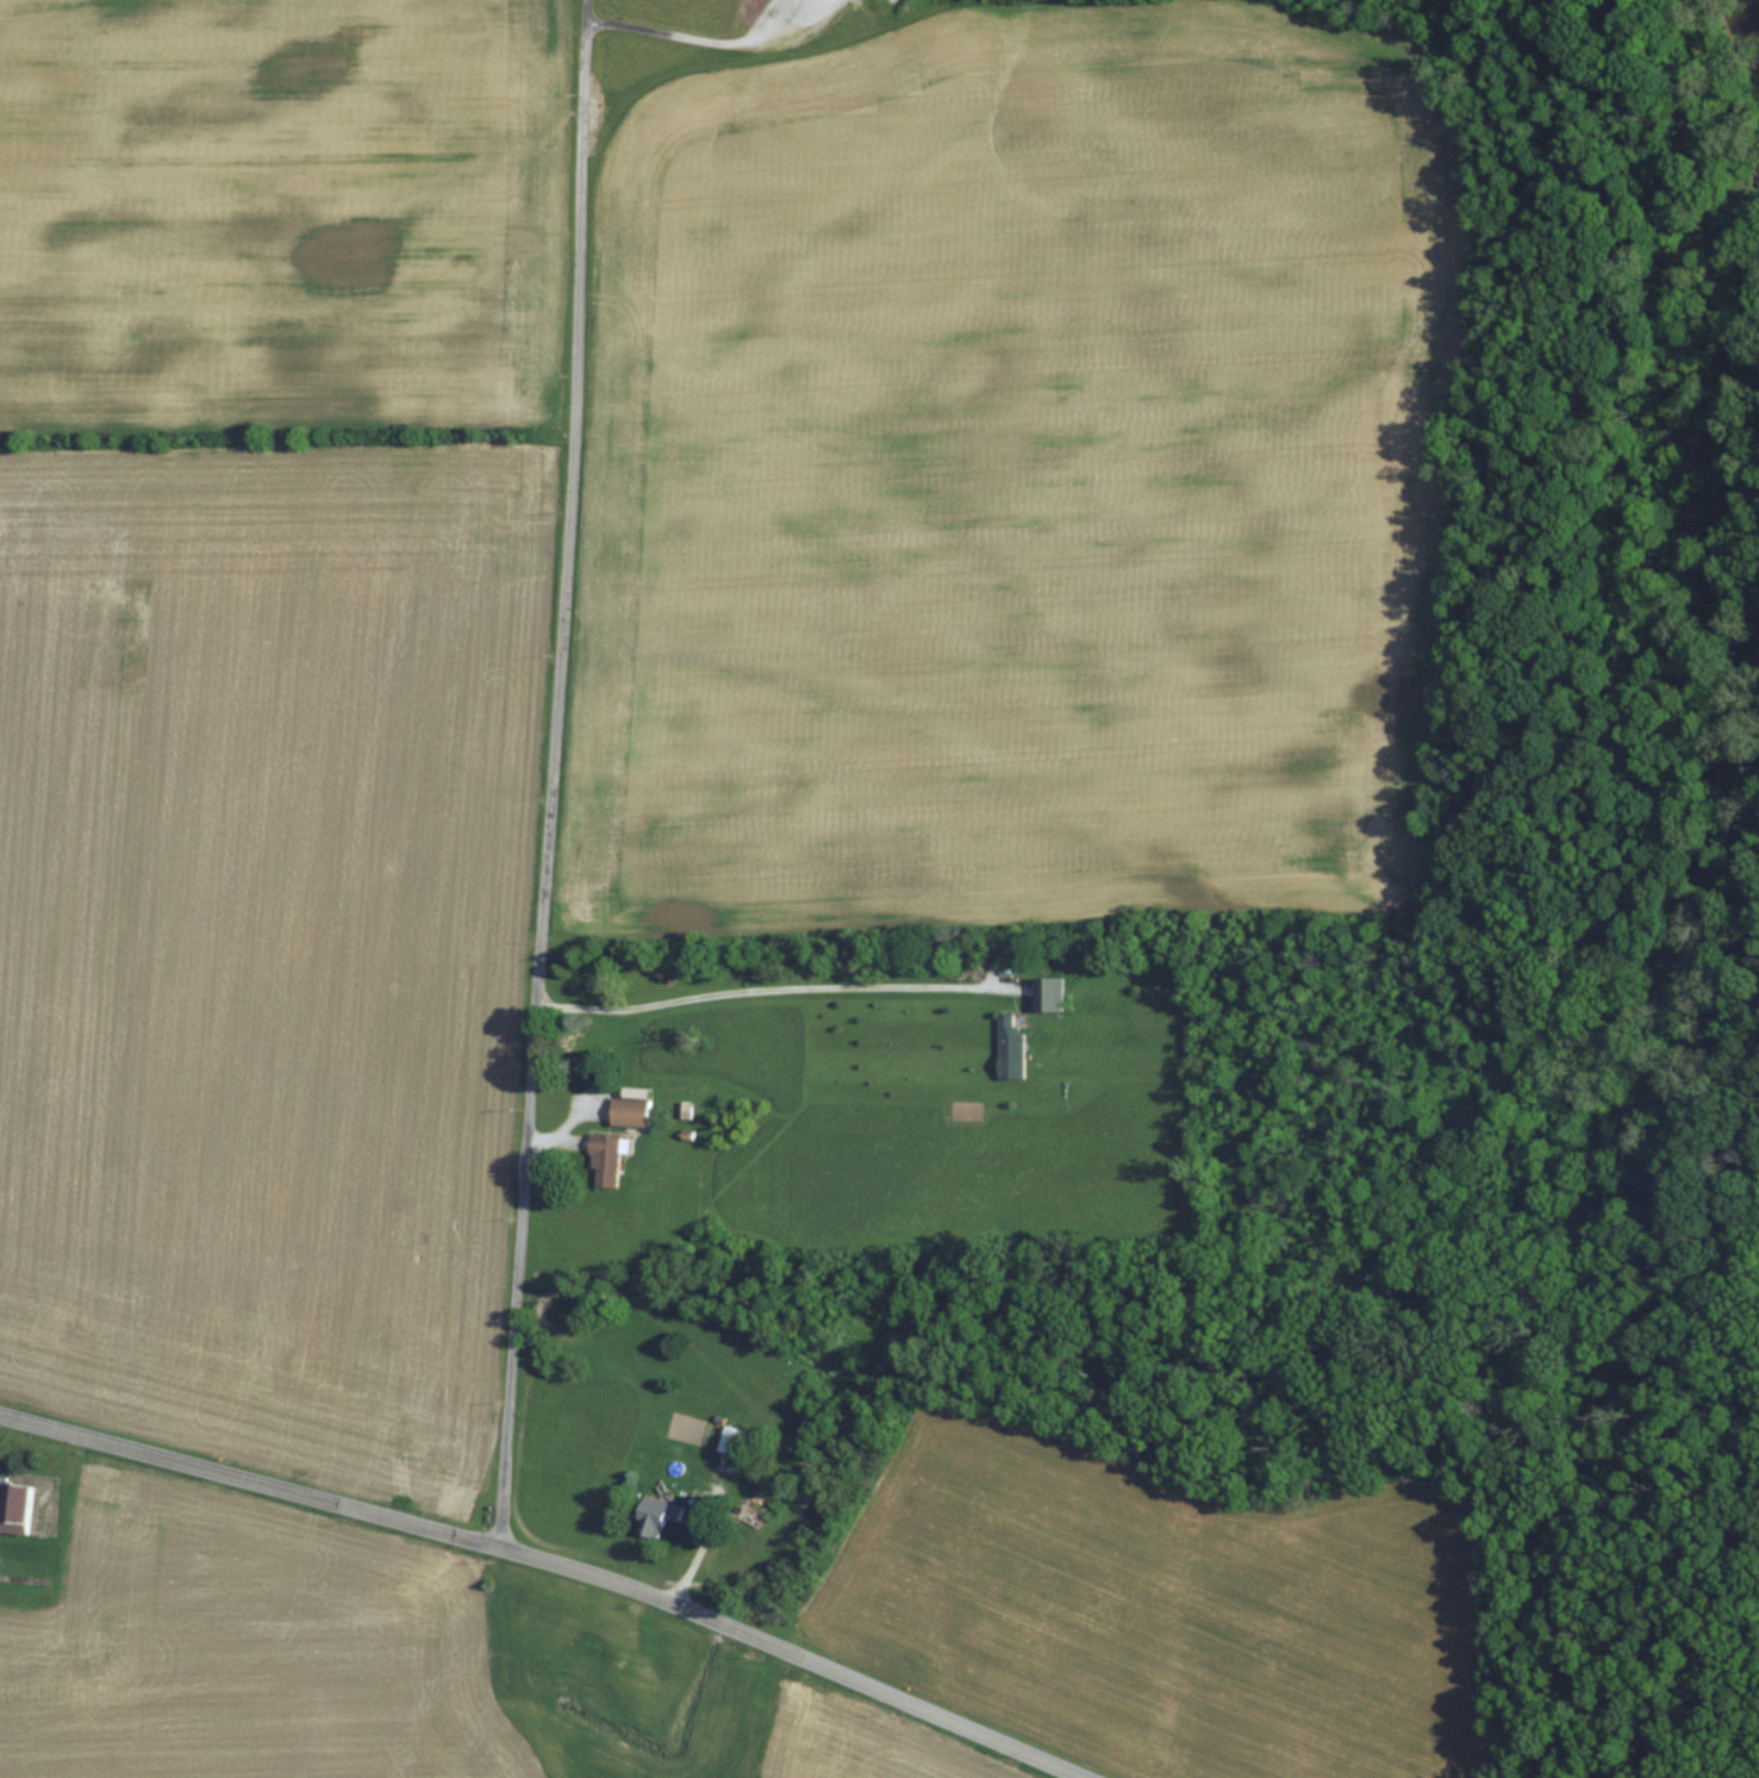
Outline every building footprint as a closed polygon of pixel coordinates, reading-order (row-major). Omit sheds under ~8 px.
[(1038,1012),(1056,1012),(1056,978),(1038,978),(1038,1012)] [(1028,1013),(1002,1013),(1002,1080),(1028,1080),(1028,1013)] [(653,1127),(653,1090),(628,1090),(628,1098),(616,1098),(616,1127),(653,1127)] [(622,1186),(623,1134),(595,1133),(593,1185),(622,1186)] [(720,1449),(742,1456),(750,1430),(728,1424),(720,1449)] [(30,1532),(31,1519),(27,1519),(29,1481),(7,1480),(4,1530),(30,1532)] [(665,1538),(669,1517),(686,1520),(689,1504),(647,1496),(641,1534),(665,1538)]
